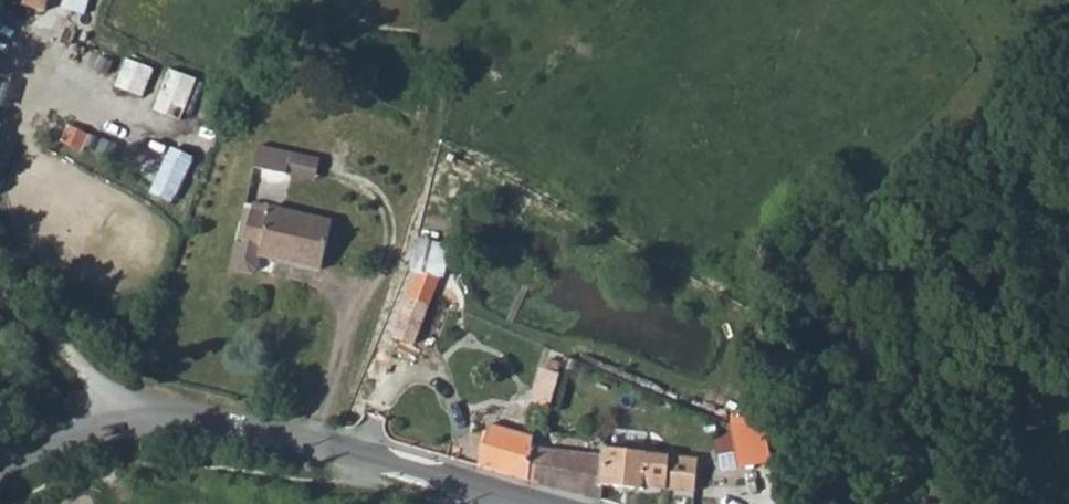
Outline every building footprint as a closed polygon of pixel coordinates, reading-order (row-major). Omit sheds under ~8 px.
[(129,56),(119,83),(145,93),(156,66),(129,56)] [(170,72),(155,111),(181,121),(198,80),(170,72)] [(157,138),(147,162),(161,168),(171,144),(157,138)] [(174,144),(153,191),(176,201),(198,155),(174,144)] [(319,177),(321,150),(258,145),(254,188),(290,191),(291,174),(319,177)] [(252,241),(270,248),(268,257),(324,276),(340,230),(284,210),(281,219),(262,212),(252,241)] [(412,269),(447,276),(454,242),(420,234),(412,269)] [(388,338),(408,344),(425,290),(405,283),(388,338)] [(542,372),(559,377),(561,361),(547,358),(542,372)] [(533,406),(550,411),(559,377),(542,372),(533,406)] [(763,413),(743,418),(738,418),(735,419),(738,459),(766,457),(763,413)] [(492,471),(602,502),(602,487),(601,487),(602,459),(531,450),(535,434),(502,430),(492,471)] [(601,487),(602,487),(625,489),(646,490),(645,488),(696,491),(697,459),(635,455),(603,451),(602,459),(601,487)]
